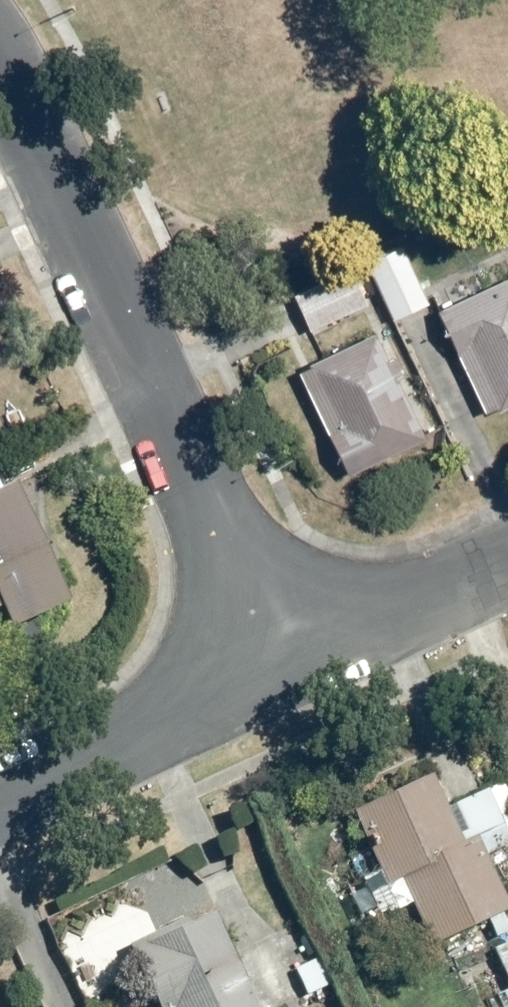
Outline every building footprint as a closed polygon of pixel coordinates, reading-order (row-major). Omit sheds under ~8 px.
[(404,240),(364,257),(389,316),(429,300),(404,240)] [(348,261),(287,288),(305,329),(366,302),(348,261)] [(433,302),(478,416),(507,404),(507,272),(433,302)] [(379,325),(292,360),(339,475),(426,440),(379,325)] [(4,623),(21,616),(29,635),(72,618),(15,479),(0,485),(0,614),(4,623)] [(347,807),(374,867),(359,874),(377,914),(404,902),(423,944),(507,907),(483,853),(507,841),(507,828),(489,786),(445,806),(427,767),(347,807)] [(125,941),(156,1006),(255,1006),(207,903),(125,941)] [(486,944),(507,990),(507,933),(486,944)]
